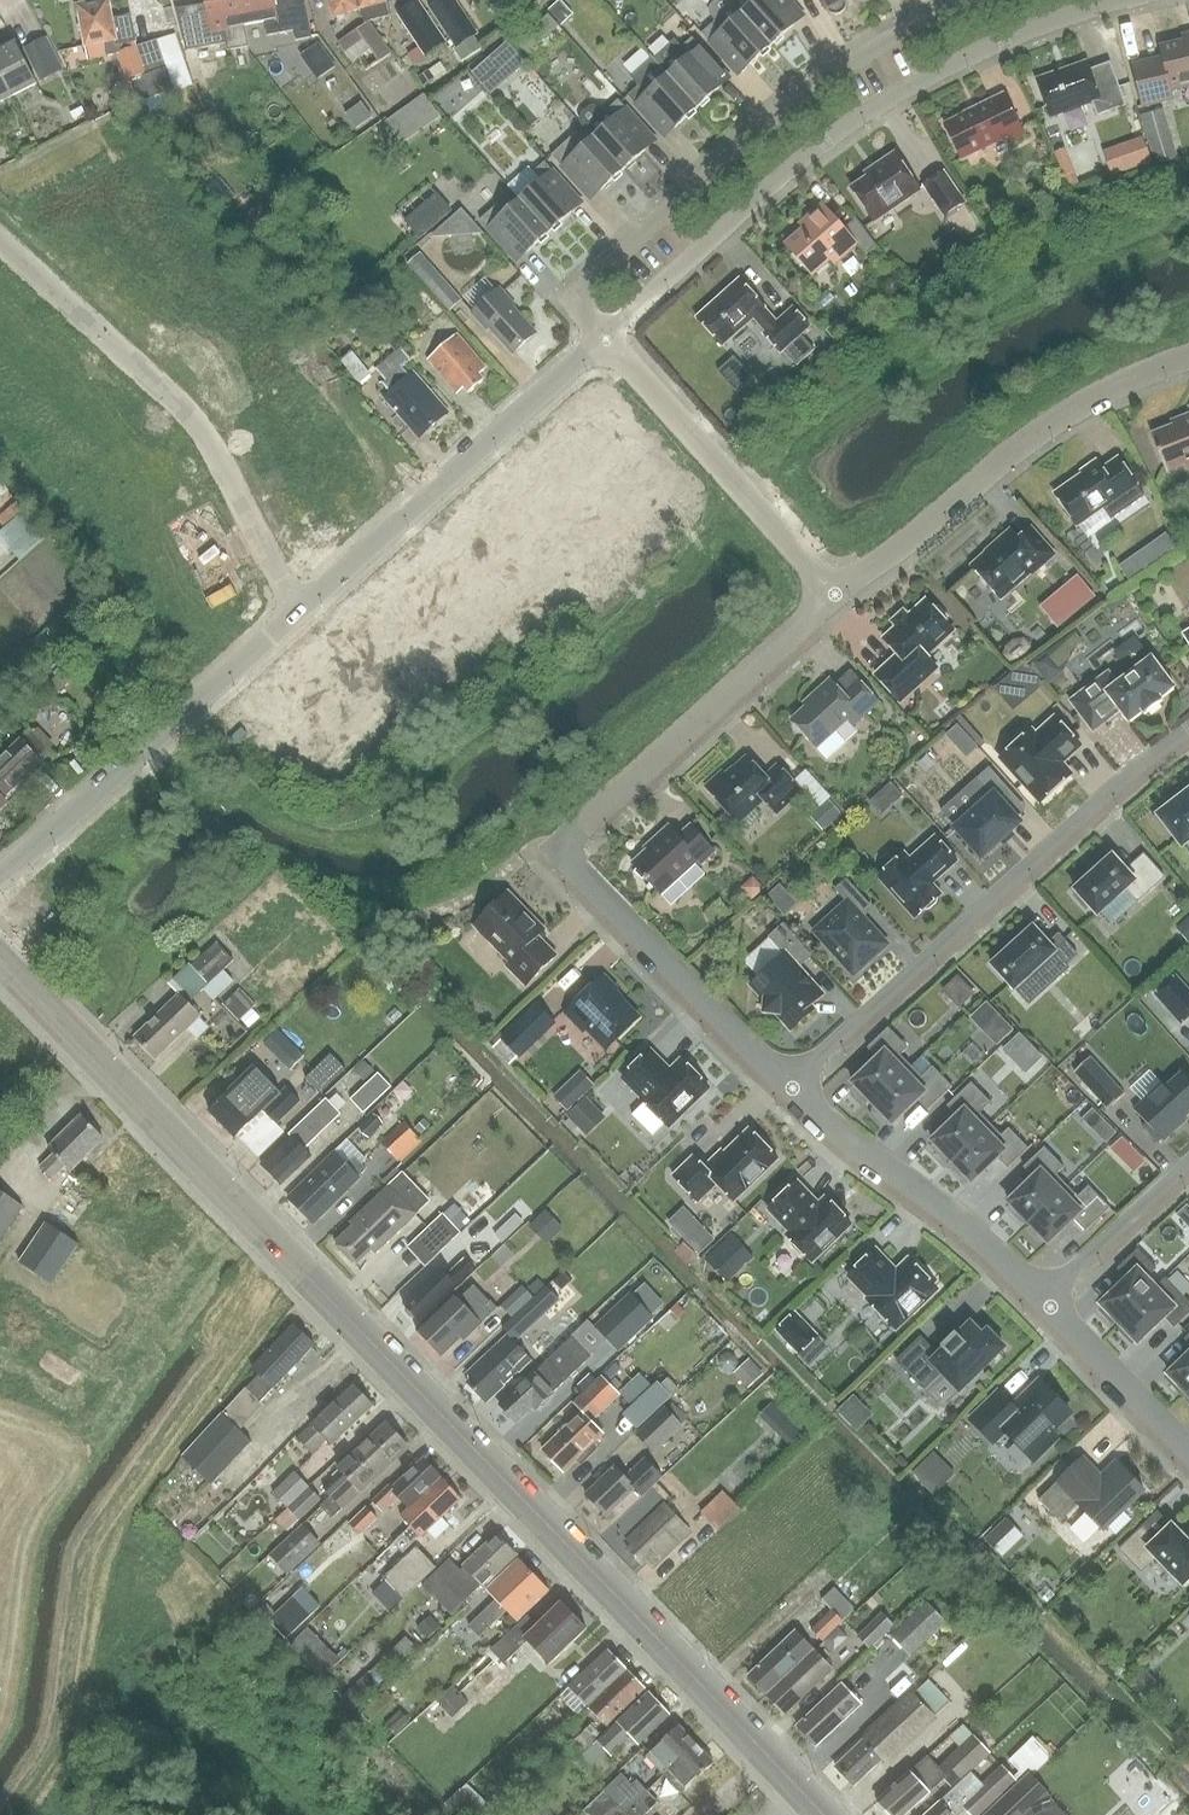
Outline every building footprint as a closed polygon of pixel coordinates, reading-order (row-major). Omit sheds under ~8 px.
[(174,91),(157,42),(137,49),(136,42),(137,41),(132,17),(114,20),(110,0),(103,0),(78,5),(86,46),(117,40),(118,46),(121,45),(122,55),(121,55),(137,104),(172,91),(174,91)] [(246,25),(241,0),(208,0),(210,10),(195,12),(202,48),(227,43),(228,50),(250,46),(246,25)] [(288,32),(295,30),(289,0),(241,0),(246,25),(266,21),(268,35),(288,32)] [(361,9),(358,0),(330,0),(334,16),(361,9)] [(373,22),(391,16),(387,0),(358,0),(361,9),(363,9),(366,23),(373,21),(373,22)] [(396,14),(418,48),(425,57),(447,42),(446,41),(419,0),(418,0),(397,14),(396,14)] [(428,6),(456,48),(474,37),(479,34),(456,0),(437,0),(428,6)] [(571,11),(561,0),(560,0),(549,10),(559,22),(571,11)] [(743,13),(731,0),(716,0),(711,4),(709,9),(711,14),(716,20),(702,33),(739,74),(772,45),(743,13)] [(804,16),(790,0),(753,0),(755,2),(743,13),(772,45),(804,16)] [(828,10),(830,13),(831,13),(832,14),(833,15),(834,15),(835,15),(836,15),(837,15),(838,16),(839,15),(840,15),(841,15),(842,15),(842,14),(843,14),(844,14),(844,13),(845,13),(845,12),(846,12),(846,11),(847,11),(847,10),(848,9),(848,8),(848,7),(849,7),(849,6),(849,5),(849,4),(849,3),(849,2),(848,2),(848,1),(848,0),(822,0),(828,10)] [(551,29),(557,23),(548,13),(542,19),(551,29)] [(371,22),(373,22),(373,21),(366,23),(367,24),(339,42),(354,63),(359,59),(367,71),(393,53),(371,22)] [(528,56),(539,45),(527,33),(517,43),(528,56)] [(35,54),(29,57),(41,82),(65,71),(49,37),(31,46),(35,54)] [(456,48),(454,50),(462,62),(482,48),(474,37),(456,48)] [(730,79),(693,37),(682,47),(676,40),(654,59),(698,108),(730,79)] [(322,74),(340,64),(325,38),(307,48),(322,74)] [(1188,86),(1188,40),(1161,47),(1164,58),(1134,65),(1144,106),(1174,99),(1172,90),(1188,86)] [(15,95),(38,84),(17,42),(0,51),(0,67),(15,95)] [(418,48),(408,54),(414,64),(425,57),(418,48)] [(698,108),(654,59),(653,58),(632,77),(639,86),(629,95),(666,137),(698,108)] [(491,95),(503,84),(484,62),(472,72),(491,95)] [(1119,85),(1099,92),(1088,62),(1038,80),(1051,116),(1093,101),(1098,115),(1127,105),(1119,85)] [(15,95),(0,67),(0,103),(15,95)] [(429,70),(418,78),(424,87),(435,79),(429,70)] [(174,91),(172,91),(177,108),(186,104),(181,88),(174,91)] [(406,140),(448,117),(433,91),(392,114),(406,140)] [(946,123),(945,123),(962,159),(983,149),(985,144),(1007,133),(1011,141),(1025,134),(1005,93),(969,111),(969,112),(964,114),(965,116),(948,125),(946,123)] [(595,138),(624,170),(656,141),(619,100),(605,112),(600,106),(595,105),(589,107),(582,114),(580,118),(581,122),(595,138)] [(362,103),(346,114),(357,130),(373,118),(362,103)] [(1162,163),(1184,157),(1169,106),(1146,113),(1162,163)] [(82,107),(71,113),(74,119),(86,114),(82,107)] [(222,125),(212,108),(198,117),(209,134),(222,125)] [(1117,174),(1158,159),(1149,133),(1108,147),(1117,174)] [(624,170),(595,138),(583,148),(572,137),(552,155),(592,199),(624,170)] [(1065,148),(1054,152),(1069,189),(1080,185),(1065,148)] [(875,221),(921,189),(896,153),(866,173),(869,177),(853,188),(875,221)] [(583,203),(545,162),(534,172),(529,166),(508,185),(521,200),(550,232),(583,203)] [(967,203),(946,172),(925,186),(947,217),(967,203)] [(411,219),(430,236),(459,204),(440,187),(411,219)] [(550,232),(521,200),(509,211),(501,202),(481,220),(518,261),(550,232)] [(843,228),(823,205),(810,218),(813,222),(787,245),(813,274),(839,251),(843,255),(856,243),(865,254),(876,244),(856,217),(843,228)] [(464,300),(423,252),(410,263),(452,311),(464,300)] [(740,279),(697,317),(723,346),(753,319),(766,333),(764,334),(781,353),(783,351),(801,335),(811,326),(794,308),(778,322),(766,308),(766,307),(740,279)] [(489,327),(513,354),(537,333),(513,306),(515,304),(501,287),(472,313),(487,329),(489,327)] [(343,327),(333,316),(321,326),(331,338),(343,327)] [(835,324),(827,331),(836,342),(838,343),(849,333),(841,323),(837,327),(835,324)] [(436,351),(428,359),(458,394),(465,388),(470,393),(485,380),(480,374),(487,368),(457,333),(436,351)] [(801,335),(783,351),(796,366),(814,350),(801,335)] [(403,347),(377,369),(386,381),(383,383),(390,392),(384,397),(415,432),(422,426),(427,432),(443,418),(438,412),(444,406),(413,371),(409,375),(402,367),(412,359),(403,347)] [(374,375),(356,352),(344,361),(362,384),(374,375)] [(746,386),(758,372),(737,354),(725,368),(746,386)] [(1180,418),(1182,423),(1152,434),(1166,470),(1188,462),(1188,415),(1180,418)] [(1055,493),(1078,526),(1104,509),(1111,520),(1146,496),(1119,457),(1103,468),(1097,460),(1082,471),(1083,473),(1055,493)] [(3,530),(24,555),(41,541),(21,516),(3,530)] [(989,554),(974,568),(1000,597),(1038,563),(1042,567),(1056,554),(1036,531),(1022,543),(1011,529),(986,551),(989,554)] [(1168,534),(1154,544),(1164,557),(1177,548),(1168,534)] [(958,594),(988,612),(993,604),(988,601),(994,591),(969,576),(958,594)] [(1077,576),(1059,590),(1077,612),(1094,598),(1077,576)] [(898,627),(885,639),(899,654),(877,675),(901,702),(938,668),(926,656),(954,631),(946,622),(949,617),(939,606),(934,609),(926,600),(909,617),(904,611),(893,621),(898,627)] [(1005,647),(1003,657),(1009,664),(1020,664),(1028,657),(1032,647),(1024,638),(1013,640),(1005,647)] [(1047,684),(1064,671),(1049,650),(1032,663),(1047,684)] [(56,696),(85,667),(76,657),(46,686),(56,696)] [(1176,689),(1152,658),(1118,684),(1109,672),(1070,701),(1094,732),(1121,712),(1129,723),(1143,713),(1145,715),(1163,702),(1161,699),(1176,689)] [(855,725),(880,702),(852,671),(836,685),(831,679),(814,694),(817,697),(792,720),(794,722),(794,728),(799,733),(805,734),(818,748),(850,719),(855,725)] [(1031,731),(1001,757),(1042,802),(1071,776),(1060,764),(1061,756),(1078,741),(1057,718),(1036,736),(1031,731)] [(957,725),(946,736),(956,747),(968,736),(957,725)] [(8,804),(3,798),(41,761),(21,741),(0,761),(0,812),(8,804)] [(766,777),(748,757),(727,776),(723,772),(707,787),(739,822),(765,799),(777,812),(801,791),(778,766),(766,777)] [(988,769),(975,781),(991,798),(957,829),(982,856),(1018,823),(997,800),(1007,790),(988,769)] [(875,800),(887,813),(909,793),(897,779),(875,800)] [(1149,814),(1169,840),(1174,836),(1182,846),(1188,841),(1188,792),(1179,800),(1175,795),(1149,814)] [(820,806),(810,816),(827,834),(845,818),(822,794),(815,801),(820,806)] [(677,880),(677,873),(695,856),(702,864),(715,851),(691,825),(679,836),(669,826),(645,847),(648,850),(633,863),(646,877),(645,878),(648,881),(649,881),(661,894),(677,880)] [(905,853),(878,877),(915,919),(925,910),(930,910),(937,904),(938,899),(942,895),(929,881),(938,872),(942,876),(958,862),(936,837),(910,859),(905,853)] [(1128,872),(1113,856),(1100,868),(1092,875),(1075,890),(1078,893),(1074,896),(1086,910),(1090,906),(1098,915),(1127,889),(1138,902),(1165,878),(1146,856),(1128,872)] [(847,879),(836,890),(845,899),(856,889),(847,879)] [(780,884),(767,897),(776,907),(790,894),(780,884)] [(486,914),(474,926),(510,963),(507,966),(526,986),(558,956),(539,937),(546,930),(509,892),(497,903),(495,901),(484,912),(486,914)] [(848,903),(816,932),(854,974),(886,945),(848,903)] [(1178,928),(1188,941),(1188,918),(1178,928)] [(793,1029),(814,1011),(810,1008),(823,997),(797,969),(811,956),(784,924),(769,937),(784,954),(752,984),(766,999),(765,1000),(764,1014),(778,1015),(779,1014),(793,1029)] [(1034,928),(992,965),(1015,990),(1056,953),(1067,965),(1079,955),(1059,934),(1048,943),(1034,928)] [(215,943),(190,967),(191,967),(209,986),(205,990),(206,991),(215,1000),(234,982),(224,972),(229,968),(234,963),(217,945),(215,943)] [(966,1004),(980,988),(963,973),(949,989),(966,1004)] [(639,1019),(614,993),(617,990),(604,977),(567,1012),(585,1031),(589,1027),(609,1048),(639,1019)] [(1182,1023),(1188,1017),(1188,992),(1176,977),(1156,995),(1182,1023)] [(241,988),(225,1004),(240,1021),(243,1019),(250,1027),(261,1016),(254,1009),(258,1005),(241,988)] [(180,997),(137,1038),(158,1060),(201,1019),(188,1005),(180,997)] [(987,1002),(970,1018),(984,1032),(1000,1016),(987,1002)] [(559,1021),(541,1003),(505,1039),(522,1057),(559,1021)] [(396,1009),(387,1016),(393,1023),(402,1015),(396,1009)] [(870,1100),(873,1104),(912,1067),(901,1056),(908,1049),(889,1028),(868,1048),(878,1059),(853,1083),(856,1086),(853,1090),(866,1104),(870,1100)] [(277,1032),(263,1046),(277,1058),(290,1044),(277,1032)] [(671,1071),(651,1051),(623,1078),(643,1098),(642,1100),(669,1127),(709,1087),(682,1060),(671,1071)] [(331,1056),(305,1079),(320,1095),(345,1071),(331,1056)] [(1091,1058),(1075,1073),(1109,1109),(1124,1095),(1091,1058)] [(364,1061),(354,1071),(364,1082),(375,1072),(364,1061)] [(953,1088),(933,1067),(923,1078),(912,1067),(873,1104),(876,1107),(873,1111),(886,1125),(890,1121),(893,1125),(918,1101),(928,1111),(953,1088)] [(229,1094),(210,1112),(237,1139),(257,1120),(256,1119),(264,1111),(277,1124),(300,1101),(292,1094),(288,1090),(287,1089),(280,1096),(279,1096),(267,1084),(254,1070),(240,1083),(229,1094)] [(393,1088),(379,1074),(352,1100),(365,1114),(393,1088)] [(1183,1075),(1168,1089),(1164,1085),(1134,1112),(1147,1126),(1144,1129),(1159,1146),(1162,1142),(1164,1144),(1182,1128),(1180,1126),(1188,1118),(1188,1082),(1183,1075)] [(953,1162),(992,1125),(981,1114),(992,1103),(972,1083),(948,1106),(958,1117),(933,1141),(936,1145),(932,1148),(946,1162),(949,1159),(953,1162)] [(567,1084),(554,1097),(568,1112),(581,1099),(567,1084)] [(585,1098),(567,1116),(577,1126),(595,1108),(585,1098)] [(283,1185),(288,1180),(311,1158),(305,1152),(343,1116),(328,1100),(290,1136),(293,1138),(264,1166),(283,1185)] [(1093,1109),(1082,1120),(1093,1130),(1103,1119),(1093,1109)] [(373,1115),(359,1128),(368,1139),(383,1125),(373,1115)] [(72,1171),(105,1138),(84,1116),(51,1149),(56,1154),(42,1168),(61,1187),(75,1174),(72,1171)] [(424,1119),(415,1128),(422,1134),(430,1125),(424,1119)] [(406,1123),(384,1143),(402,1163),(424,1143),(406,1123)] [(992,1125),(953,1162),(956,1166),(953,1169),(966,1183),(970,1180),(973,1183),(998,1159),(1008,1169),(1029,1149),(1009,1129),(1002,1136),(992,1125)] [(779,1160),(750,1129),(725,1154),(722,1151),(704,1168),(694,1157),(674,1176),(699,1203),(718,1185),(735,1202),(779,1160)] [(1121,1137),(1109,1149),(1120,1160),(1132,1148),(1121,1137)] [(1027,1220),(1030,1224),(1068,1186),(1057,1175),(1065,1168),(1045,1148),(1024,1168),(1034,1178),(1009,1203),(1013,1206),(1009,1210),(1023,1224),(1027,1220)] [(336,1154),(290,1199),(310,1220),(314,1215),(318,1220),(367,1172),(361,1166),(354,1159),(347,1165),(336,1154)] [(356,1227),(338,1245),(357,1265),(373,1250),(377,1254),(416,1216),(395,1194),(413,1177),(408,1171),(353,1224),(356,1227)] [(819,1201),(798,1180),(767,1210),(788,1232),(784,1235),(793,1243),(793,1247),(802,1256),(805,1256),(813,1264),(853,1224),(825,1195),(819,1201)] [(1109,1207),(1089,1187),(1079,1197),(1068,1186),(1030,1224),(1033,1227),(1030,1231),(1043,1244),(1047,1241),(1050,1244),(1075,1220),(1085,1230),(1109,1207)] [(479,1188),(459,1208),(469,1219),(490,1199),(479,1188)] [(24,1206),(0,1190),(0,1241),(24,1206)] [(1177,1215),(1188,1227),(1188,1207),(1187,1205),(1177,1215)] [(546,1211),(530,1226),(547,1245),(563,1229),(546,1211)] [(431,1226),(428,1229),(446,1248),(462,1234),(450,1221),(443,1214),(431,1226)] [(52,1286),(79,1246),(45,1223),(19,1264),(52,1286)] [(677,1250),(674,1252),(682,1259),(688,1266),(689,1264),(694,1260),(710,1244),(696,1231),(686,1240),(685,1241),(681,1246),(677,1250)] [(731,1234),(705,1259),(727,1282),(753,1258),(731,1234)] [(1104,1307),(1100,1311),(1113,1325),(1117,1321),(1120,1324),(1167,1279),(1166,1278),(1156,1288),(1147,1279),(1157,1269),(1138,1249),(1117,1269),(1127,1280),(1101,1305),(1104,1307)] [(897,1273),(876,1252),(851,1277),(871,1298),(869,1300),(897,1329),(937,1289),(931,1283),(931,1280),(925,1273),(921,1273),(910,1261),(897,1273)] [(442,1270),(404,1306),(423,1326),(455,1297),(462,1291),(460,1289),(477,1272),(466,1260),(448,1277),(442,1270)] [(563,1272),(552,1283),(560,1292),(572,1281),(563,1272)] [(1119,1331),(1133,1345),(1136,1341),(1138,1343),(1164,1318),(1174,1329),(1188,1315),(1188,1302),(1167,1279),(1120,1324),(1123,1327),(1119,1331)] [(525,1286),(502,1307),(512,1318),(535,1297),(525,1286)] [(424,1327),(418,1332),(443,1358),(463,1339),(466,1343),(484,1326),(483,1325),(499,1310),(493,1303),(491,1305),(475,1288),(460,1302),(455,1297),(423,1326),(424,1327)] [(517,1342),(560,1302),(547,1288),(504,1329),(517,1342)] [(656,1318),(632,1293),(597,1327),(621,1352),(656,1318)] [(794,1313),(775,1331),(791,1348),(809,1366),(828,1348),(810,1330),(794,1313)] [(983,1335),(972,1324),(959,1337),(957,1334),(943,1348),(945,1350),(939,1356),(922,1339),(898,1362),(926,1391),(943,1374),(961,1392),(966,1387),(969,1391),(983,1377),(979,1374),(1006,1348),(989,1331),(983,1335)] [(294,1325),(288,1331),(254,1368),(261,1374),(247,1389),(261,1402),(315,1345),(294,1325)] [(487,1404),(532,1361),(509,1338),(469,1376),(473,1380),(469,1384),(487,1404)] [(513,1420),(516,1423),(533,1408),(537,1412),(591,1359),(573,1340),(502,1408),(504,1411),(504,1414),(509,1419),(513,1420)] [(721,1357),(718,1364),(721,1370),(728,1373),(735,1370),(737,1364),(735,1357),(728,1354),(721,1357)] [(1168,1381),(1181,1394),(1184,1391),(1188,1394),(1188,1393),(1188,1356),(1169,1375),(1171,1377),(1168,1381)] [(750,1390),(764,1376),(750,1361),(736,1374),(750,1390)] [(636,1399),(658,1384),(649,1371),(627,1387),(636,1399)] [(592,1423),(622,1394),(604,1376),(576,1404),(584,1413),(543,1452),(551,1460),(550,1462),(561,1473),(563,1471),(565,1474),(578,1461),(582,1465),(597,1450),(593,1446),(604,1435),(592,1423)] [(1034,1460),(1057,1439),(1051,1433),(1070,1415),(1040,1381),(1012,1407),(999,1393),(971,1418),(994,1442),(1007,1430),(1034,1460)] [(333,1444),(373,1405),(355,1386),(300,1437),(313,1451),(327,1438),(333,1444)] [(224,1413),(238,1426),(261,1402),(247,1389),(224,1413)] [(681,1395),(639,1435),(656,1453),(686,1424),(679,1416),(690,1405),(681,1395)] [(796,1444),(809,1430),(778,1399),(764,1413),(796,1444)] [(842,1408),(838,1413),(857,1432),(861,1428),(869,1420),(849,1401),(842,1408)] [(238,1426),(224,1413),(223,1412),(183,1455),(213,1483),(253,1440),(238,1426)] [(382,1448),(399,1433),(397,1431),(394,1428),(389,1426),(387,1424),(339,1468),(342,1472),(325,1488),(332,1496),(351,1479),(366,1465),(368,1467),(385,1452),(382,1448)] [(333,1518),(409,1448),(407,1446),(406,1443),(405,1439),(399,1433),(382,1448),(385,1452),(368,1467),(366,1465),(351,1479),(332,1496),(322,1505),(333,1518)] [(920,1469),(940,1491),(961,1471),(940,1450),(920,1469)] [(1084,1458),(1040,1500),(1061,1522),(1079,1505),(1104,1531),(1146,1491),(1117,1462),(1102,1477),(1084,1458)] [(409,1506),(441,1476),(426,1460),(395,1489),(391,1485),(373,1501),(381,1510),(398,1494),(409,1506)] [(643,1498),(664,1478),(647,1460),(627,1479),(616,1468),(587,1496),(608,1518),(636,1491),(643,1498)] [(295,1474),(274,1494),(288,1510),(289,1508),(310,1489),(296,1475),(295,1474)] [(412,1526),(378,1559),(392,1573),(385,1579),(405,1600),(438,1568),(413,1543),(420,1536),(422,1537),(462,1498),(443,1479),(403,1517),(412,1526)] [(289,1508),(288,1510),(299,1522),(321,1501),(310,1489),(289,1508)] [(705,1515),(720,1530),(741,1510),(727,1495),(705,1515)] [(666,1506),(628,1542),(634,1548),(630,1552),(643,1565),(647,1561),(653,1568),(690,1531),(666,1506)] [(379,1518),(369,1507),(352,1524),(363,1535),(379,1518)] [(288,1510),(277,1520),(288,1532),(299,1522),(288,1510)] [(1005,1520),(985,1539),(997,1551),(1017,1532),(1005,1520)] [(306,1524),(271,1558),(288,1576),(323,1543),(306,1524)] [(1120,1550),(1134,1564),(1138,1560),(1147,1568),(1157,1558),(1184,1586),(1188,1581),(1188,1543),(1173,1526),(1156,1542),(1143,1528),(1120,1550)] [(498,1536),(461,1570),(451,1560),(423,1587),(435,1599),(448,1587),(464,1604),(484,1586),(484,1587),(517,1556),(498,1536)] [(488,1590),(489,1592),(498,1601),(471,1626),(480,1636),(507,1610),(517,1621),(550,1591),(520,1560),(488,1590)] [(815,1630),(825,1641),(857,1611),(836,1590),(824,1601),(834,1611),(815,1630)] [(294,1639),(322,1612),(301,1591),(274,1618),(294,1639)] [(927,1602),(893,1634),(907,1649),(921,1636),(925,1641),(946,1621),(927,1602)] [(492,1652),(499,1659),(505,1665),(521,1651),(530,1642),(542,1654),(551,1664),(587,1629),(562,1603),(538,1626),(529,1617),(492,1652)] [(443,1627),(430,1613),(417,1625),(430,1639),(443,1627)] [(882,1613),(858,1636),(870,1650),(895,1626),(882,1613)] [(768,1697),(814,1652),(796,1633),(750,1678),(768,1697)] [(356,1708),(417,1648),(407,1637),(345,1698),(356,1708)] [(610,1652),(571,1688),(589,1707),(627,1670),(610,1652)] [(786,1716),(833,1671),(814,1652),(768,1697),(786,1716)] [(607,1726),(645,1690),(627,1670),(589,1707),(607,1726)] [(1135,1680),(1132,1683),(1143,1695),(1157,1681),(1146,1670),(1135,1680)] [(817,1748),(862,1706),(844,1686),(798,1729),(817,1748)] [(470,1704),(461,1695),(454,1687),(438,1702),(453,1719),(470,1704)] [(387,1692),(363,1715),(369,1722),(393,1699),(387,1692)] [(912,1693),(836,1766),(854,1785),(892,1749),(897,1754),(935,1717),(914,1694),(912,1693)] [(639,1746),(670,1716),(650,1695),(599,1743),(612,1757),(632,1738),(639,1746)] [(400,1712),(386,1726),(396,1737),(410,1724),(400,1712)] [(666,1776),(698,1745),(680,1726),(647,1757),(666,1776)] [(962,1776),(991,1750),(975,1733),(946,1760),(962,1776)] [(1035,1775),(1058,1754),(1039,1734),(1016,1755),(1035,1775)] [(683,1794),(715,1763),(698,1745),(666,1776),(683,1794)] [(948,1778),(929,1757),(879,1803),(880,1804),(881,1808),(884,1812),(888,1812),(891,1814),(908,1814),(948,1778)] [(951,1814),(964,1814),(967,1812),(963,1807),(989,1783),(976,1769),(940,1803),(951,1814)] [(1016,1782),(1004,1769),(989,1783),(963,1807),(967,1812),(971,1814),(981,1814),(1016,1782)] [(628,1812),(650,1791),(639,1781),(636,1784),(625,1773),(608,1790),(628,1812)] [(1049,1800),(1050,1798),(1031,1777),(990,1814),(1063,1814),(1049,1800)] [(524,1778),(514,1787),(524,1797),(533,1788),(524,1778)] [(631,1814),(647,1814),(660,1802),(650,1791),(628,1812),(631,1814)] [(454,1812),(457,1814),(474,1814),(487,1803),(477,1792),(454,1812)] [(940,1803),(928,1814),(951,1814),(940,1803)]
